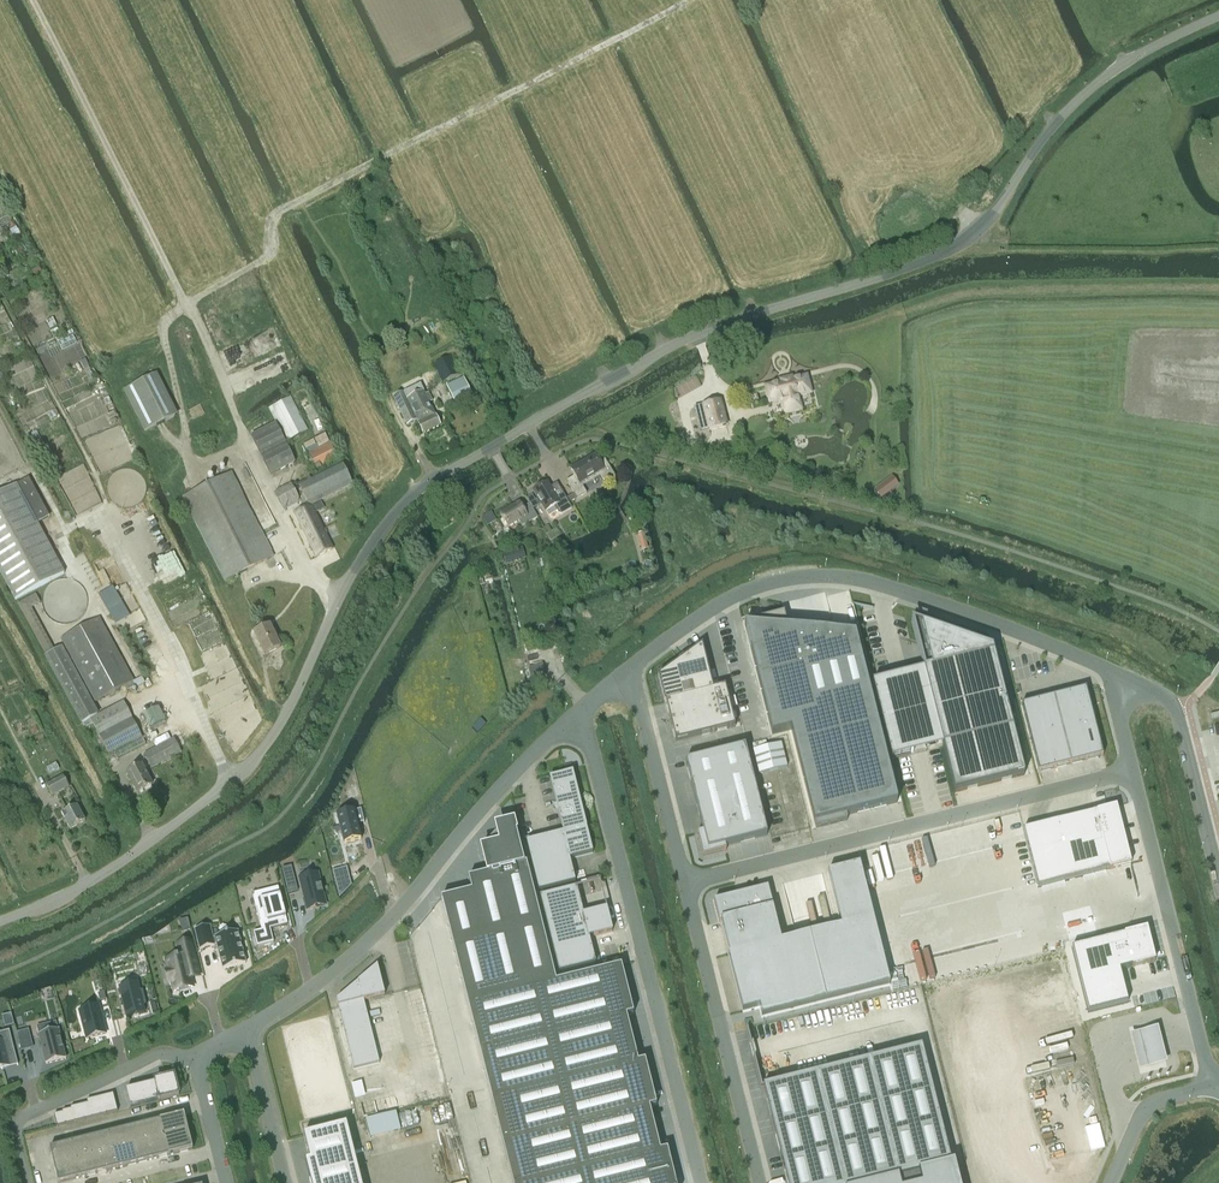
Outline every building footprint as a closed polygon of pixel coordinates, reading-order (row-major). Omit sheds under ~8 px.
[(442,383),(458,375),(450,357),(434,365),(442,383)] [(175,417),(155,376),(124,391),(145,432),(175,417)] [(452,399),(470,390),(464,378),(446,387),(452,399)] [(808,384),(807,378),(767,388),(771,404),(784,401),(787,413),(801,409),(798,397),(801,396),(803,397),(807,396),(808,394),(811,394),(810,391),(811,390),(810,385),(808,384)] [(407,399),(417,420),(423,433),(440,425),(429,403),(432,401),(428,394),(425,395),(423,392),(407,399)] [(407,425),(417,420),(407,399),(407,400),(404,393),(394,398),(407,425)] [(290,398),(287,399),(269,409),(270,410),(286,441),(307,431),(290,398)] [(722,401),(702,405),(708,430),(728,425),(722,401)] [(271,476),(294,464),(276,425),(252,437),(271,476)] [(308,455),(318,473),(340,460),(331,442),(308,455)] [(52,453),(42,458),(51,475),(61,469),(52,453)] [(576,477),(567,482),(574,494),(577,499),(587,493),(581,483),(599,472),(604,481),(607,482),(615,477),(605,460),(600,463),(595,455),(571,469),(576,477)] [(294,513),(309,542),(318,538),(314,528),(320,525),(315,513),(324,509),(320,501),(352,485),(341,463),(298,485),(297,483),(292,486),(304,509),(294,513)] [(183,498),(225,581),(273,557),(231,474),(183,498)] [(65,574),(38,523),(48,518),(27,479),(17,485),(0,494),(0,571),(16,600),(65,574)] [(539,500),(531,505),(533,510),(541,505),(545,513),(555,508),(559,515),(561,515),(572,509),(569,504),(577,499),(574,494),(567,499),(558,485),(551,489),(547,483),(534,491),(539,500)] [(291,484),(274,493),(283,512),(300,503),(291,484)] [(884,494),(897,497),(900,487),(887,484),(884,494)] [(520,503),(500,514),(508,527),(519,521),(522,527),(531,522),(538,518),(533,510),(531,505),(530,504),(523,508),(520,503)] [(442,529),(458,519),(452,509),(436,519),(442,529)] [(318,538),(309,542),(316,557),(332,549),(320,525),(314,528),(318,538)] [(644,532),(637,534),(642,552),(649,550),(644,532)] [(509,553),(503,555),(506,562),(506,565),(520,561),(517,550),(509,552),(509,553)] [(643,565),(642,569),(649,571),(652,562),(645,560),(644,562),(643,565)] [(113,586),(98,595),(115,626),(130,617),(113,586)] [(26,600),(16,605),(45,656),(44,657),(81,724),(95,717),(99,714),(62,647),(55,651),(31,609),(41,604),(36,594),(26,600)] [(785,613),(744,626),(772,734),(791,730),(816,827),(847,820),(846,816),(898,804),(855,635),(789,629),(785,613)] [(95,702),(124,686),(127,691),(134,686),(132,682),(133,682),(98,618),(61,639),(95,702)] [(992,649),(910,619),(953,794),(1024,776),(992,649)] [(265,656),(280,649),(269,626),(254,633),(265,656)] [(702,645),(660,676),(659,677),(676,742),(735,727),(725,687),(714,690),(702,645)] [(542,664),(526,668),(530,686),(533,686),(547,682),(542,665),(542,664)] [(1084,690),(1022,706),(1039,771),(1101,755),(1084,690)] [(109,754),(115,750),(119,758),(146,744),(142,736),(124,702),(91,719),(109,754)] [(157,708),(144,715),(151,728),(164,721),(157,708)] [(181,752),(174,739),(173,739),(143,755),(151,768),(181,752)] [(782,744),(753,751),(759,775),(788,768),(782,744)] [(745,747),(686,762),(703,832),(697,833),(703,857),(726,851),(725,846),(767,836),(745,747)] [(127,772),(138,793),(152,786),(141,765),(127,772)] [(569,859),(593,853),(573,772),(550,778),(564,833),(526,842),(539,891),(575,882),(569,859)] [(69,787),(63,776),(46,785),(52,796),(69,787)] [(62,814),(70,829),(85,821),(77,806),(62,814)] [(1116,807),(1024,830),(1038,887),(1130,864),(1116,807)] [(361,809),(336,815),(343,844),(361,840),(358,824),(364,822),(361,809)] [(471,892),(441,900),(492,1100),(636,1064),(638,1063),(626,1017),(632,1015),(632,1014),(621,969),(620,967),(556,983),(526,865),(525,865),(514,821),(494,826),(496,834),(485,847),(480,849),(486,875),(470,879),(468,880),(471,892)] [(767,888),(714,902),(719,921),(721,921),(729,955),(728,955),(743,1013),(759,1009),(762,1018),(890,986),(860,865),(828,873),(841,927),(781,942),(767,888)] [(345,866),(331,872),(338,895),(351,886),(345,866)] [(318,873),(299,878),(307,911),(327,906),(318,873)] [(284,877),(288,894),(297,892),(293,875),(284,877)] [(607,908),(583,914),(577,888),(540,897),(559,973),(595,964),(589,938),(613,932),(607,908)] [(262,931),(254,933),(257,947),(274,943),(270,929),(287,924),(278,890),(259,894),(262,907),(256,908),(262,931)] [(210,926),(195,930),(200,950),(215,946),(215,944),(216,944),(222,969),(246,963),(238,932),(215,938),(215,939),(213,939),(210,926)] [(1124,935),(1073,948),(1088,1011),(1127,1002),(1119,969),(1132,966),(1132,967),(1155,961),(1147,928),(1124,934),(1124,935)] [(181,957),(167,961),(170,972),(168,973),(170,981),(172,981),(175,992),(192,987),(190,978),(198,976),(191,946),(179,949),(181,957)] [(363,1000),(384,995),(377,966),(337,1001),(353,1069),(379,1063),(363,1000)] [(138,983),(119,987),(126,1017),(145,1012),(143,1005),(146,1004),(143,991),(140,992),(138,983)] [(100,1004),(78,1010),(85,1040),(108,1035),(100,1004)] [(11,1014),(2,1016),(5,1028),(14,1025),(11,1014)] [(1117,1014),(1101,1018),(1104,1029),(1120,1025),(1117,1014)] [(751,1019),(742,1021),(743,1027),(752,1025),(751,1019)] [(56,1022),(37,1027),(47,1063),(66,1058),(56,1022)] [(1129,1031),(1139,1069),(1169,1061),(1159,1023),(1129,1031)] [(2,1068),(2,1069),(18,1065),(9,1030),(0,1033),(0,1069),(2,1068)] [(28,1030),(17,1033),(21,1051),(33,1048),(28,1030)] [(921,1047),(763,1087),(787,1182),(956,1182),(921,1047)] [(492,1100),(512,1182),(676,1182),(667,1150),(660,1152),(649,1108),(657,1106),(645,1061),(638,1063),(636,1064),(492,1100)] [(154,1085),(127,1091),(131,1108),(180,1095),(175,1077),(154,1082),(154,1085)] [(113,1094),(104,1096),(109,1114),(117,1112),(113,1094)] [(104,1096),(96,1099),(100,1116),(109,1114),(104,1096)] [(96,1099),(87,1101),(88,1103),(91,1118),(100,1116),(96,1099)] [(88,1103),(79,1106),(83,1120),(91,1118),(88,1103)] [(79,1106),(70,1108),(71,1110),(74,1122),(83,1120),(79,1106)] [(74,1122),(71,1110),(62,1112),(62,1113),(65,1124),(74,1122)] [(65,1124),(62,1113),(54,1115),(57,1126),(65,1124)] [(59,1182),(193,1149),(184,1115),(50,1148),(59,1182)] [(304,1135),(310,1160),(305,1161),(310,1182),(361,1182),(347,1124),(304,1135)]
